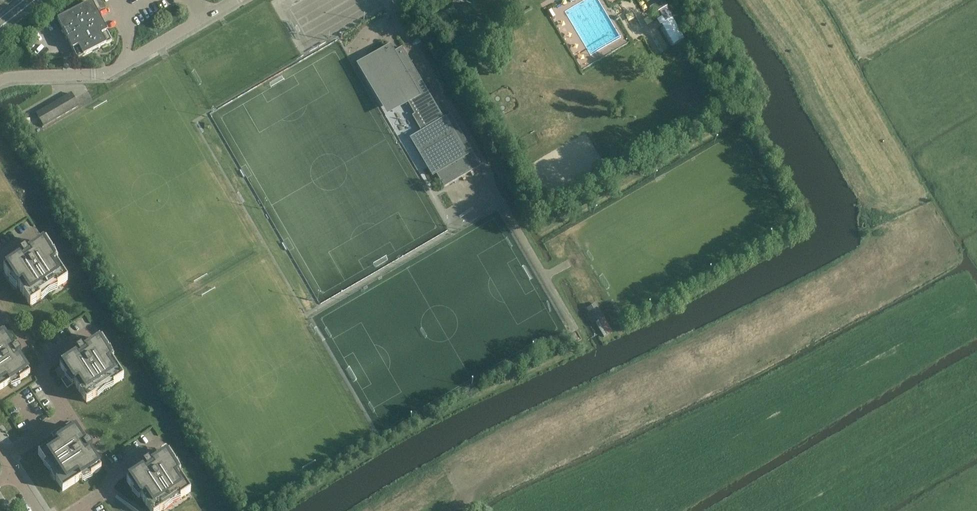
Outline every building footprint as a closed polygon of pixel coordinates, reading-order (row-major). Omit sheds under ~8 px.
[(659,2),(649,8),(653,15),(667,6),(664,0),(657,0),(659,2)] [(92,2),(57,20),(77,59),(112,42),(92,2)] [(469,23),(479,33),(487,25),(477,15),(469,23)] [(362,62),(368,72),(370,75),(388,106),(401,99),(404,98),(407,103),(414,115),(412,116),(421,133),(410,139),(432,177),(436,175),(443,188),(473,171),(465,158),(467,157),(445,119),(443,120),(402,48),(393,53),(390,46),(362,62)] [(35,113),(43,126),(78,107),(70,93),(35,113)] [(4,271),(4,270),(18,261),(16,258),(25,251),(29,257),(30,256),(29,254),(46,242),(0,166),(0,274),(4,271)] [(46,242),(29,254),(30,256),(29,257),(25,251),(16,258),(18,261),(4,270),(4,271),(11,280),(13,278),(18,286),(18,287),(31,305),(41,299),(39,296),(56,285),(58,288),(68,281),(55,262),(50,254),(53,253),(46,242)] [(596,303),(586,308),(594,322),(603,317),(596,303)] [(2,330),(0,331),(0,390),(19,377),(20,380),(30,373),(19,356),(17,358),(16,356),(21,353),(15,343),(12,345),(2,330)] [(74,357),(55,370),(67,389),(75,384),(87,402),(97,395),(95,393),(112,382),(114,384),(124,378),(112,359),(111,359),(106,351),(109,349),(102,339),(85,350),(87,353),(85,353),(82,348),(72,354),(74,357)] [(71,422),(52,434),(56,442),(38,454),(45,464),(48,462),(59,479),(56,481),(63,491),(82,478),(90,473),(91,476),(102,469),(90,452),(88,453),(87,452),(93,448),(86,439),(83,441),(71,422)] [(152,464),(153,466),(152,467),(148,461),(139,468),(141,471),(127,480),(133,490),(136,489),(141,497),(150,510),(161,510),(164,509),(162,506),(179,495),(181,498),(191,491),(178,472),(173,465),(176,463),(169,452),(152,464)] [(164,509),(161,510),(203,510),(191,491),(181,498),(179,495),(162,506),(164,509)]
